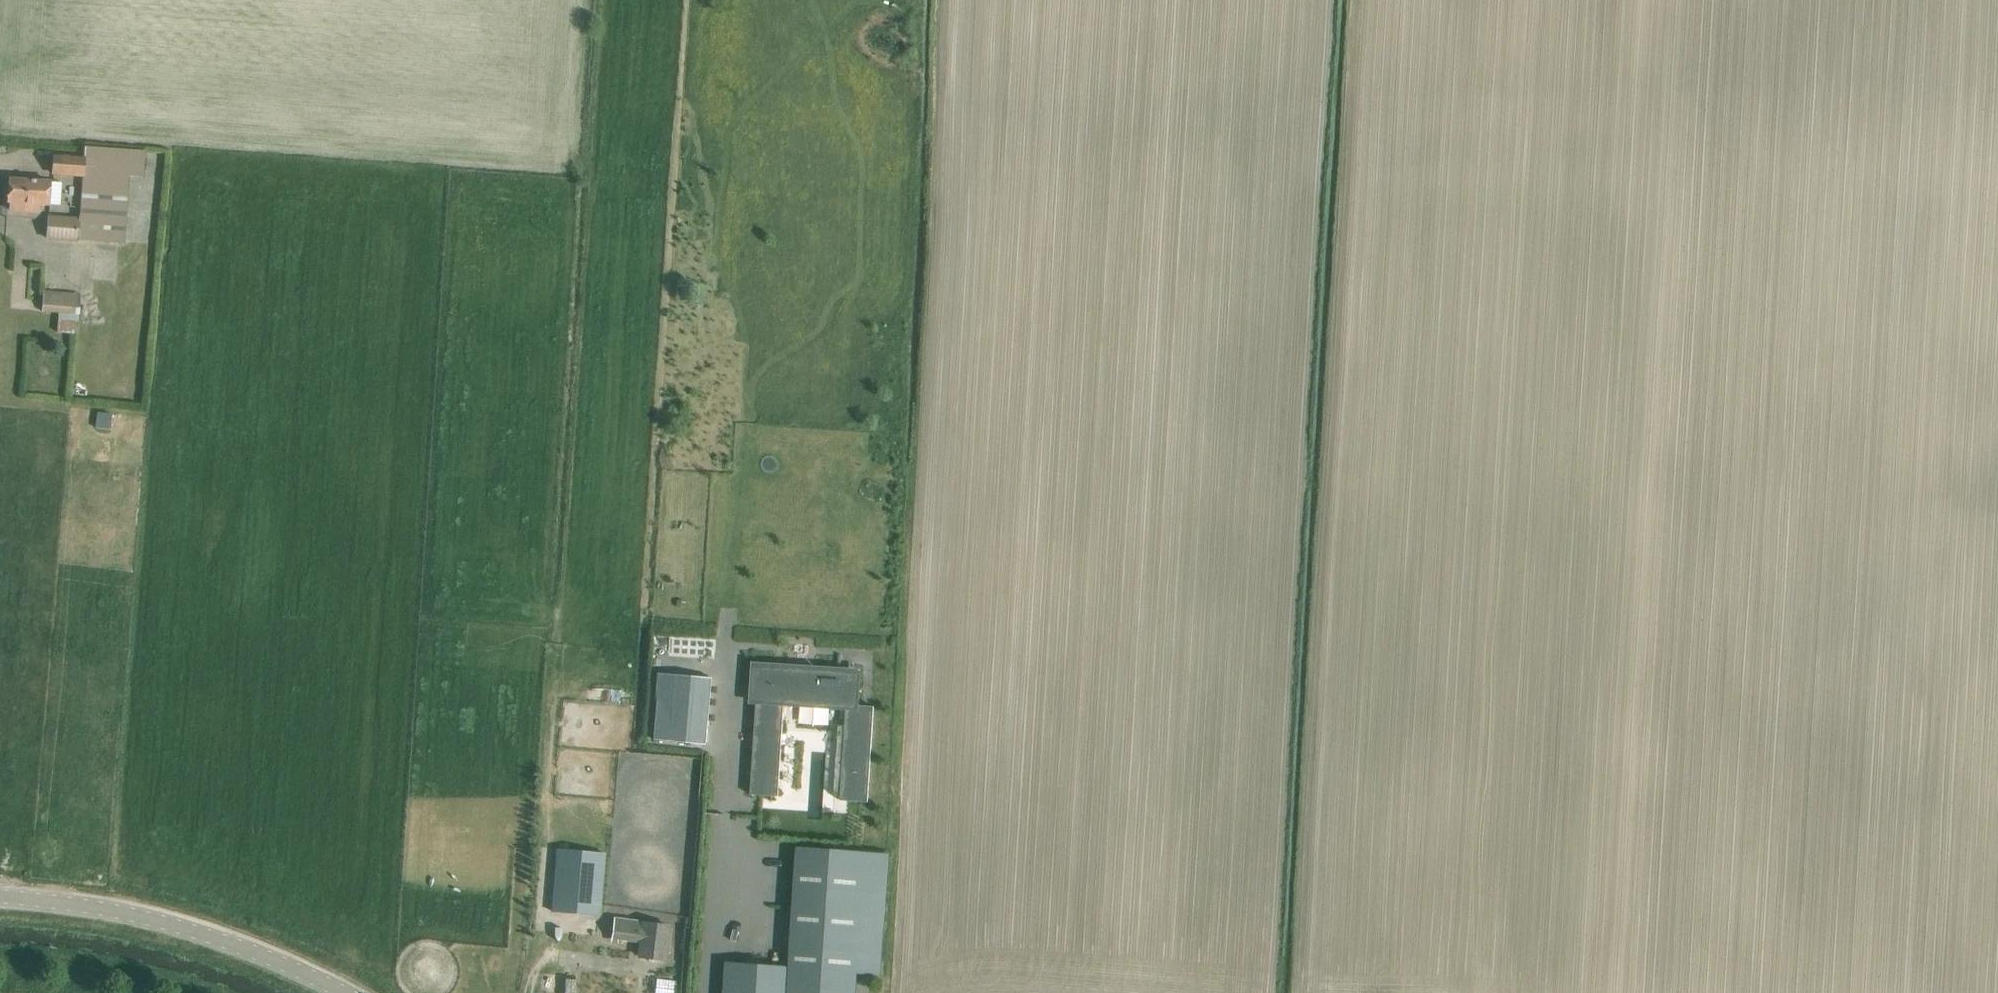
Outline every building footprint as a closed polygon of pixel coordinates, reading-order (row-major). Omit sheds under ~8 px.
[(143,177),(145,152),(84,147),(83,159),(53,157),(52,173),(83,175),(79,219),(49,217),(47,238),(124,244),(129,176),(143,177)] [(48,181),(29,179),(9,178),(7,202),(11,202),(10,210),(37,212),(38,204),(46,205),(48,181)] [(72,293),(63,292),(43,291),(42,311),(71,313),(72,293)] [(75,334),(76,321),(58,320),(58,332),(75,334)] [(815,662),(816,643),(795,642),(794,661),(815,662)] [(757,700),(752,773),(757,774),(778,775),(780,775),(784,702),(841,705),(846,705),(846,707),(840,800),(868,802),(874,706),(855,705),(857,672),(837,671),(837,675),(775,671),(775,667),(755,666),(753,700),(757,700)] [(653,739),(704,743),(710,679),(659,675),(653,739)] [(727,992),(855,992),(857,973),(860,973),(879,975),(887,854),(799,847),(791,965),(791,967),(729,962),(727,992)] [(559,848),(554,909),(601,913),(606,852),(559,848)] [(610,942),(616,943),(617,939),(639,942),(638,956),(665,959),(669,927),(641,924),(642,921),(613,918),(610,942)]
